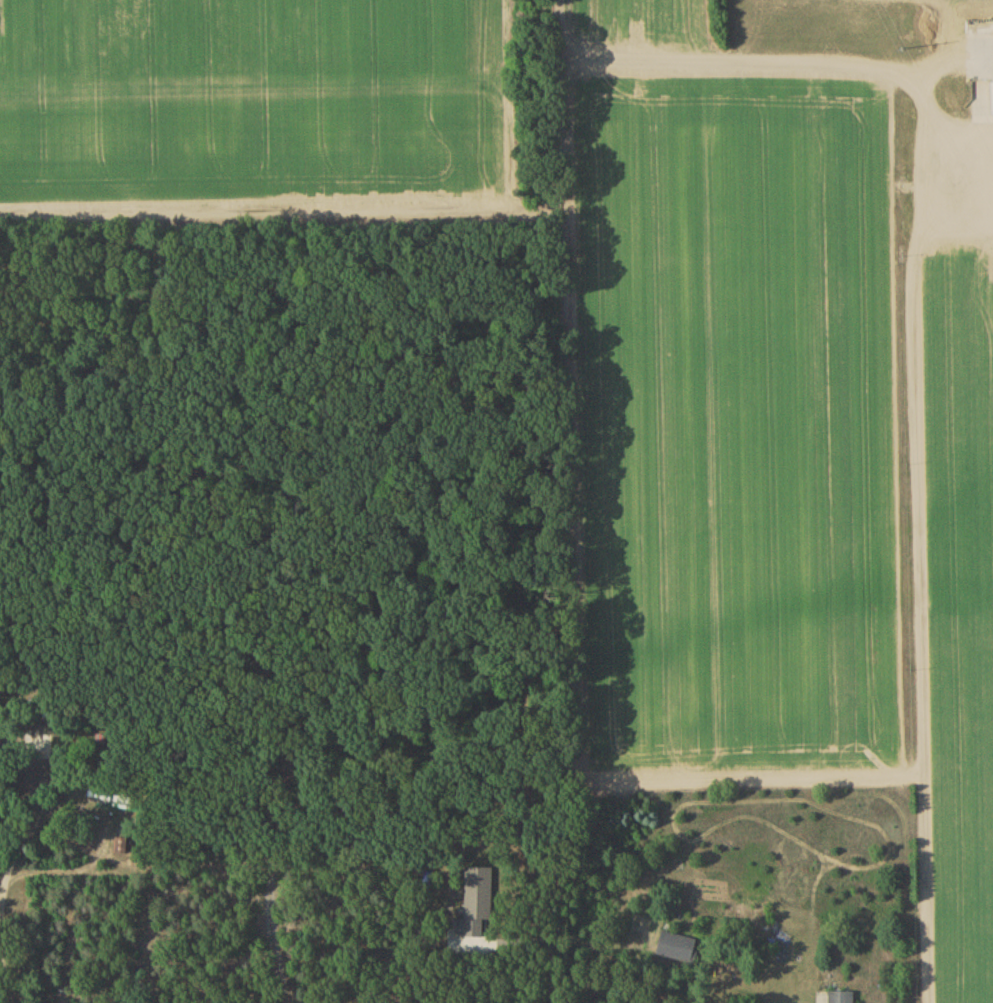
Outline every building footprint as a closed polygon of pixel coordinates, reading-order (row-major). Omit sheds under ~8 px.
[(121,806),(123,793),(98,790),(97,804),(121,806)] [(129,856),(129,839),(115,839),(115,856),(129,856)] [(694,967),(699,942),(662,935),(657,959),(694,967)] [(856,995),(830,995),(830,1002),(856,1002),(856,995)]
